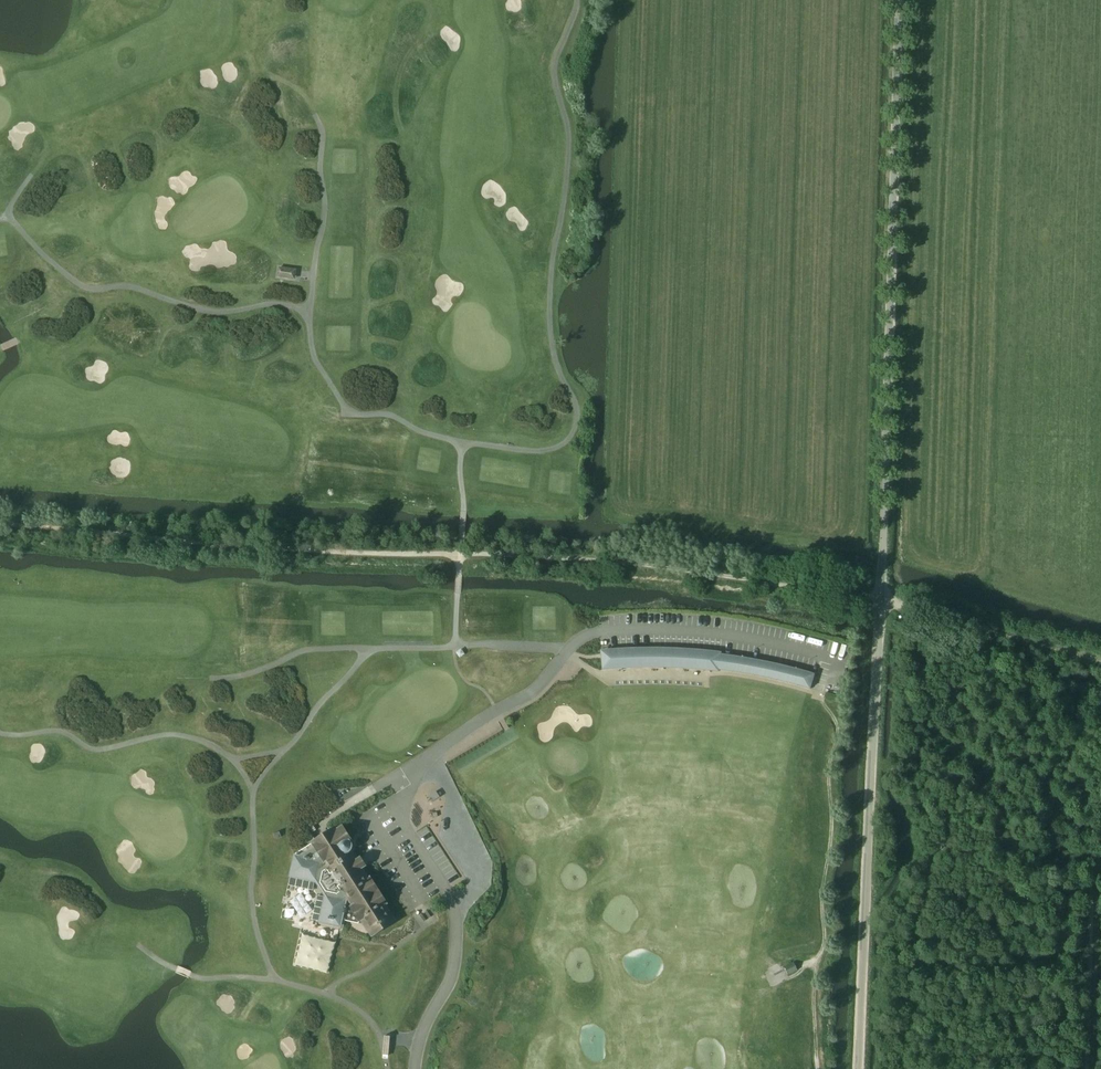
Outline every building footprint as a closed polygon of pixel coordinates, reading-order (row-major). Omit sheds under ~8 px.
[(295,279),(296,268),(280,266),(278,277),(295,279)] [(619,642),(620,663),(637,663),(652,662),(664,662),(674,663),(695,666),(713,670),(714,665),(715,649),(715,646),(696,643),(677,641),(639,641),(619,642)] [(619,642),(595,642),(595,663),(620,663),(619,642)] [(804,683),(807,668),(769,658),(740,652),(715,649),(714,665),(741,668),(766,672),(804,683)] [(356,861),(349,851),(352,848),(351,844),(353,842),(343,827),(337,831),(335,828),(313,842),(315,845),(314,846),(315,847),(299,857),(295,856),(291,873),(321,880),(329,892),(324,916),(329,917),(329,919),(334,920),(334,918),(342,920),(343,913),(345,913),(346,906),(345,906),(346,899),(349,897),(354,906),(351,908),(359,921),(363,919),(373,936),(395,922),(384,905),(387,903),(371,878),(368,879),(361,869),(362,868),(361,868),(356,870),(352,864),(357,861),(356,860),(356,861)] [(301,916),(313,910),(302,887),(290,893),(301,916)] [(788,975),(797,970),(793,961),(783,966),(788,975)]
